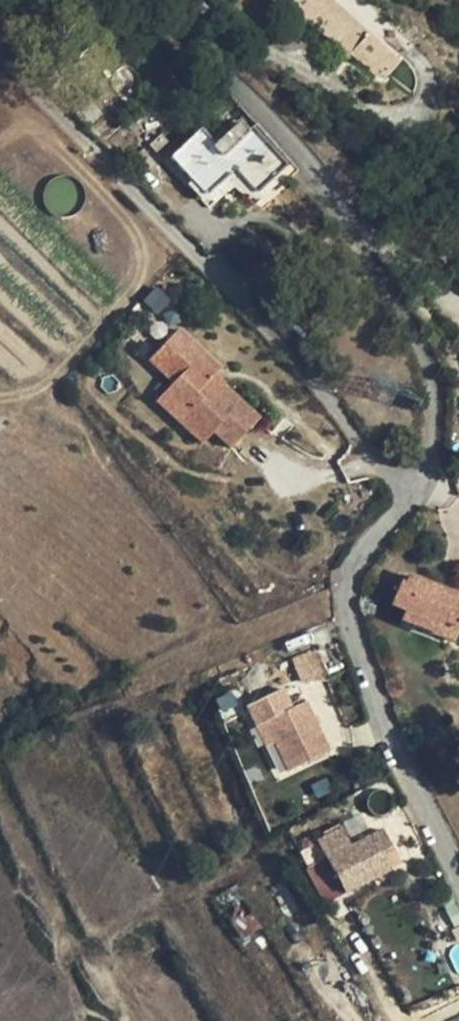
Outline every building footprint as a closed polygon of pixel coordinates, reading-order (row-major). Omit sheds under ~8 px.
[(343,54),(365,32),(333,0),(290,0),(343,54)] [(376,34),(387,22),(361,0),(337,0),(376,34)] [(384,81),(402,58),(368,30),(349,53),(384,81)] [(257,195),(285,168),(292,176),(298,172),(255,125),(246,134),(237,125),(214,146),(199,131),(170,158),(204,195),(207,196),(209,195),(233,173),(253,194),(257,195)] [(233,351),(183,322),(173,339),(187,347),(177,365),(191,374),(185,385),(212,401),(205,411),(233,427),(242,412),(261,424),(281,390),(239,366),(234,373),(224,367),(228,360),(233,351)] [(187,347),(173,339),(162,357),(177,365),(187,347)] [(239,366),(228,360),(224,367),(234,373),(239,366)] [(212,401),(185,385),(179,396),(205,411),(212,401)] [(408,575),(405,584),(400,582),(391,605),(405,611),(401,620),(439,636),(444,623),(458,629),(458,596),(408,575)] [(458,633),(458,629),(444,623),(439,636),(455,642),(458,633)] [(350,668),(338,639),(313,650),(326,678),(350,668)] [(292,708),(283,689),(246,707),(256,728),(265,724),(274,742),(288,772),(329,751),(306,702),(292,708)] [(274,742),(265,724),(256,728),(265,746),(274,742)] [(385,856),(393,851),(382,830),(351,846),(341,829),(298,853),(307,870),(326,859),(333,872),(339,883),(344,894),(392,869),(385,856)] [(393,851),(385,856),(392,869),(400,865),(393,851)] [(339,883),(333,872),(325,876),(331,887),(339,883)] [(262,926),(245,897),(238,888),(235,886),(217,896),(241,939),(262,928),(262,926)]
